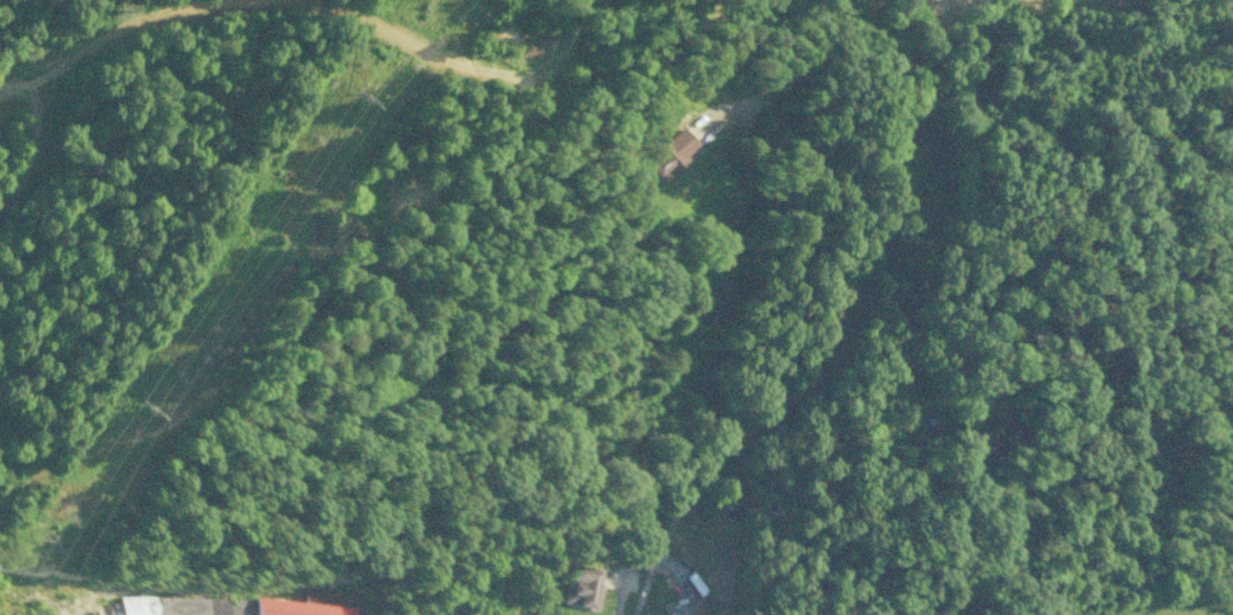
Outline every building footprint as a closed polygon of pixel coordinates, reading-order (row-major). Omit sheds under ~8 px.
[(657,180),(695,146),(677,127),(640,161),(657,180)] [(595,610),(602,584),(595,582),(598,570),(569,562),(559,601),(595,610)] [(702,593),(664,604),(667,614),(709,614),(702,593)] [(205,597),(158,596),(158,614),(161,614),(205,614),(205,597)] [(351,608),(253,596),(251,614),(350,614),(351,608)]
